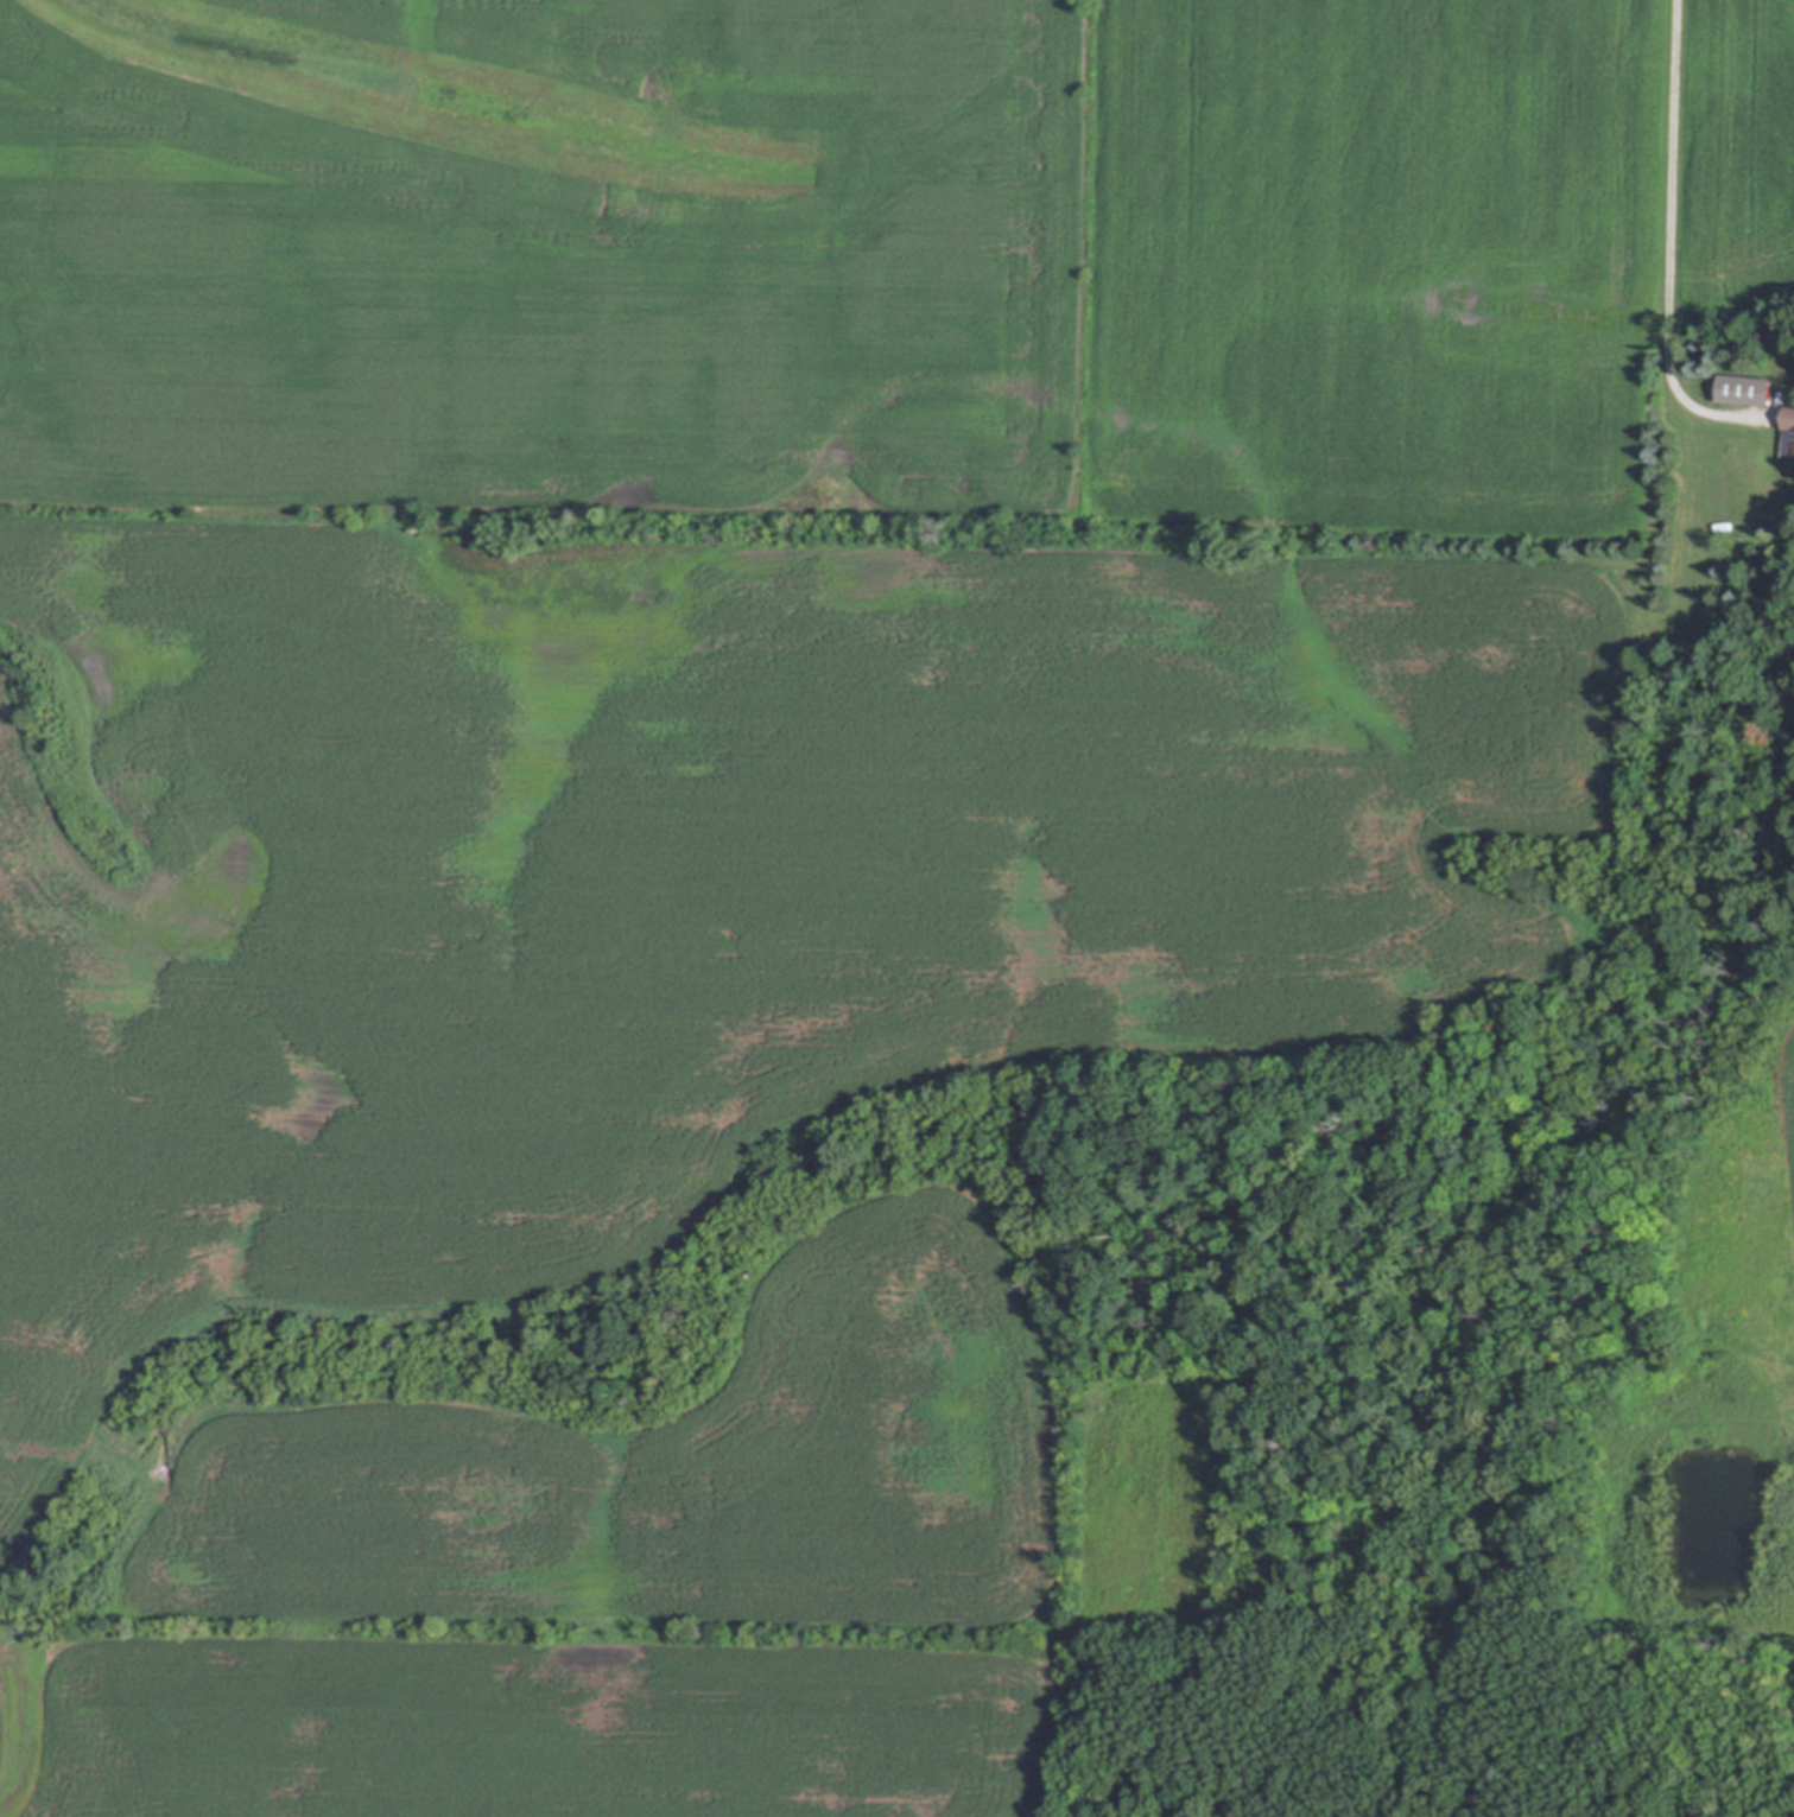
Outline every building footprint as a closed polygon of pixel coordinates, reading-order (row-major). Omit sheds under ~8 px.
[(1724,375),(1776,379),(1774,406),(1722,402),(1724,375)] [(1787,408),(1781,465),(1793,466),(1793,408),(1787,408)]
